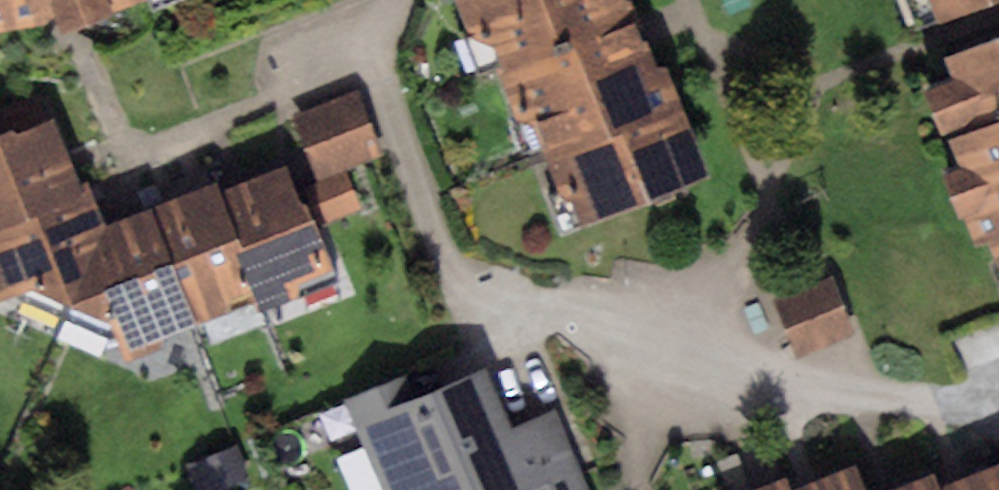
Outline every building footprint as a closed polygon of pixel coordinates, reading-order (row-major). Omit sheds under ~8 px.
[(57,17),(63,31),(112,9),(137,1),(137,0),(0,0),(0,28),(57,17)] [(466,35),(496,45),(501,60),(496,68),(514,116),(529,119),(558,194),(575,203),(583,225),(708,176),(668,65),(655,64),(631,0),(455,0),(466,35)] [(935,21),(992,0),(929,0),(935,21)] [(944,58),(952,76),(924,87),(959,167),(943,174),(959,215),(967,212),(978,246),(989,242),(998,267),(998,37),(944,58)] [(358,92),(295,115),(318,177),(381,153),(358,92)] [(94,191),(90,179),(80,182),(74,166),(56,118),(16,132),(10,130),(0,133),(0,225),(94,191)] [(235,184),(219,190),(256,289),(263,309),(299,296),(300,282),(333,269),(306,204),(300,203),(285,165),(235,184)] [(347,175),(309,189),(322,224),(360,211),(347,175)] [(256,289),(219,190),(215,182),(173,198),(152,205),(197,325),(233,312),(232,298),(256,289)] [(0,225),(0,301),(35,288),(70,303),(106,223),(100,208),(94,191),(0,225)] [(197,325),(152,205),(128,214),(106,223),(70,303),(110,322),(125,361),(166,346),(163,337),(197,325)] [(833,275),(775,296),(797,357),(855,335),(833,275)] [(341,399),(380,489),(584,489),(551,412),(512,428),(485,366),(427,391),(417,368),(341,399)] [(186,463),(193,489),(227,489),(246,485),(236,449),(186,463)] [(938,487),(939,489),(998,489),(998,463),(938,487)] [(854,468),(798,489),(864,489),(854,468)] [(934,477),(902,489),(939,489),(938,487),(934,477)] [(759,489),(784,489),(780,481),(759,489)]
